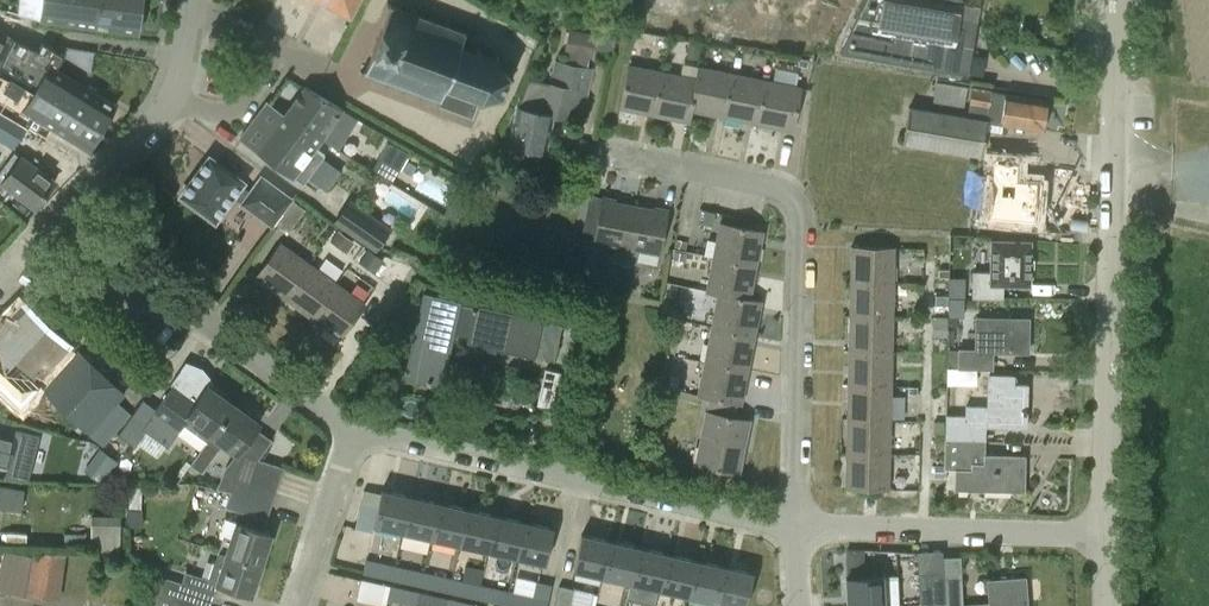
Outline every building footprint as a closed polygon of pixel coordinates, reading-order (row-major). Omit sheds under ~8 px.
[(41,4),(15,1),(14,13),(39,20),(138,34),(142,0),(41,0),(41,4)] [(349,15),(358,0),(322,0),(349,15)] [(840,54),(968,75),(977,20),(958,17),(961,0),(865,0),(840,54)] [(384,84),(387,85),(388,82),(402,86),(401,90),(403,91),(405,87),(419,93),(418,96),(421,97),(422,94),(437,99),(435,104),(471,117),(478,101),(481,103),(482,99),(498,96),(501,98),(504,95),(501,93),(509,76),(512,75),(510,71),(507,73),(497,60),(499,57),(495,55),(493,58),(479,53),(481,49),(476,48),(474,52),(460,47),(464,35),(469,33),(468,30),(463,32),(446,26),(448,22),(445,21),(444,25),(430,20),(432,16),(429,15),(427,19),(413,14),(415,10),(412,9),(411,13),(391,6),(389,1),(386,2),(388,8),(382,27),(381,27),(372,51),(373,51),(364,70),(360,72),(361,75),(366,74),(385,80),(384,84)] [(566,64),(587,68),(589,59),(593,36),(569,31),(564,54),(568,55),(566,64)] [(102,127),(115,105),(57,69),(65,56),(41,41),(37,49),(9,35),(7,39),(0,36),(0,75),(102,127)] [(592,69),(555,62),(550,85),(529,80),(518,106),(517,106),(509,146),(524,149),(526,158),(538,160),(543,153),(545,154),(553,115),(567,118),(569,108),(583,111),(592,69)] [(620,108),(652,114),(660,71),(628,65),(620,108)] [(698,67),(696,78),(691,110),(725,117),(734,74),(698,67)] [(691,110),(696,78),(660,71),(652,114),(688,122),(691,110)] [(725,117),(759,124),(768,81),(734,74),(725,117)] [(5,90),(2,96),(23,109),(88,150),(102,127),(0,75),(0,87),(5,90)] [(768,81),(759,124),(792,130),(800,87),(768,81)] [(967,87),(936,82),(932,102),(964,107),(967,87)] [(326,133),(322,139),(338,149),(342,144),(348,133),(333,123),(342,108),(315,92),(305,86),(289,108),(326,133)] [(1042,131),(1046,100),(1004,94),(1004,93),(991,91),(991,90),(972,87),(968,105),(967,116),(910,106),(908,106),(902,143),(981,155),(986,127),(998,129),(999,124),(1042,131)] [(316,149),(322,139),(326,133),(289,108),(283,115),(267,103),(266,103),(239,138),(304,184),(324,155),(316,149)] [(0,108),(0,139),(13,147),(26,125),(0,108)] [(56,177),(20,150),(17,154),(0,142),(0,182),(34,206),(56,177)] [(386,144),(378,158),(399,170),(401,169),(409,155),(388,142),(387,144),(386,144)] [(987,156),(986,173),(1034,178),(1035,160),(987,156)] [(209,157),(181,195),(215,220),(243,182),(209,157)] [(292,198),(261,176),(241,202),(272,225),(292,198)] [(1033,191),(986,185),(983,215),(1012,219),(1013,212),(1030,214),(1033,191)] [(611,261),(623,263),(635,205),(601,198),(593,241),(615,246),(611,261)] [(338,223),(367,242),(381,221),(352,202),(338,223)] [(667,212),(635,205),(623,263),(635,266),(637,250),(659,254),(667,212)] [(719,223),(712,258),(756,267),(763,231),(719,223)] [(965,270),(966,298),(983,298),(991,298),(990,289),(1029,289),(1027,241),(972,240),(973,270),(965,270)] [(254,278),(282,298),(308,263),(279,242),(254,278)] [(851,247),(850,285),(893,286),(894,248),(851,247)] [(749,299),(756,267),(712,258),(705,291),(717,294),(749,299)] [(282,298),(309,318),(336,283),(308,263),(282,298)] [(948,277),(949,269),(938,269),(938,277),(948,277)] [(336,283),(309,318),(339,339),(365,304),(336,283)] [(850,285),(849,318),(892,319),(893,286),(850,285)] [(566,292),(562,291),(548,288),(544,304),(562,308),(566,292)] [(440,385),(451,336),(459,301),(424,293),(405,377),(440,385)] [(717,294),(710,329),(754,337),(761,301),(749,299),(717,294)] [(935,305),(948,305),(948,296),(935,295),(935,305)] [(477,309),(462,301),(454,340),(564,364),(571,327),(479,304),(477,309)] [(20,405),(39,385),(36,383),(71,346),(23,302),(0,326),(0,387),(20,405)] [(975,317),(974,349),(958,349),(957,368),(992,369),(992,352),(1028,352),(1029,318),(975,317)] [(891,351),(892,319),(849,318),(849,350),(891,351)] [(710,329),(704,362),(747,370),(754,337),(710,329)] [(125,423),(125,424),(131,414),(119,402),(125,394),(77,349),(42,388),(46,392),(44,394),(88,434),(89,433),(103,447),(125,423)] [(849,350),(848,386),(890,387),(891,351),(849,350)] [(183,424),(207,441),(233,404),(209,387),(208,386),(211,381),(212,381),(186,362),(170,383),(172,384),(155,409),(142,399),(131,414),(125,424),(117,434),(134,447),(145,432),(167,447),(178,432),(183,424)] [(741,403),(747,370),(704,362),(697,395),(709,397),(706,411),(705,411),(694,464),(739,473),(750,420),(733,417),(736,403),(741,403)] [(560,373),(544,369),(536,407),(552,411),(560,373)] [(945,415),(945,439),(985,440),(985,427),(1025,428),(1027,384),(1014,384),(1014,375),(987,375),(986,407),(965,406),(965,416),(945,415)] [(890,387),(848,386),(847,421),(889,422),(890,387)] [(236,454),(259,423),(233,404),(207,441),(189,465),(201,473),(222,444),(236,454)] [(847,421),(846,452),(888,452),(889,422),(847,421)] [(8,466),(14,444),(25,447),(29,433),(16,430),(15,435),(0,431),(0,464),(8,466)] [(985,440),(945,439),(944,439),(943,469),(954,469),(953,490),(1024,492),(1025,455),(984,454),(985,440)] [(103,482),(116,459),(103,452),(90,475),(103,482)] [(888,452),(846,452),(845,488),(888,489),(888,452)] [(247,496),(258,459),(242,454),(230,491),(247,496)] [(258,459),(255,472),(279,480),(284,468),(258,459)] [(276,492),(279,480),(255,472),(251,484),(276,492)] [(272,504),(276,492),(251,484),(247,496),(272,504)] [(21,510),(24,490),(0,485),(0,506),(21,510)] [(409,496),(382,490),(374,524),(402,530),(409,496)] [(272,504),(247,496),(230,491),(225,507),(242,513),(266,520),(272,504)] [(402,530),(430,537),(437,502),(409,496),(402,530)] [(430,537),(458,543),(466,509),(437,502),(430,537)] [(458,543),(487,549),(495,515),(466,509),(458,543)] [(90,550),(120,551),(121,516),(91,515),(90,550)] [(487,549),(515,556),(523,521),(495,515),(487,549)] [(223,537),(218,551),(261,564),(272,533),(236,521),(230,539),(223,537)] [(523,521),(515,556),(545,562),(552,528),(523,521)] [(609,541),(582,535),(574,569),(601,575),(609,541)] [(601,575),(630,581),(638,547),(609,541),(601,575)] [(658,588),(665,553),(638,547),(630,581),(658,588)] [(261,564),(218,551),(215,561),(213,561),(207,580),(216,583),(216,584),(251,596),(261,564)] [(3,552),(0,566),(0,591),(26,596),(33,558),(3,552)] [(658,588),(686,594),(694,560),(665,553),(658,588)] [(392,579),(394,564),(386,562),(365,558),(363,572),(392,579)] [(686,594),(715,601),(723,566),(694,560),(686,594)] [(392,579),(420,585),(423,571),(422,571),(415,569),(394,564),(392,579)] [(723,566),(715,601),(740,605),(744,605),(752,573),(723,566)] [(451,577),(423,571),(420,585),(449,592),(451,578),(451,577)] [(918,605),(929,604),(945,603),(944,579),(944,572),(928,572),(917,573),(918,605)] [(847,605),(884,605),(898,605),(896,575),(845,577),(847,605)] [(175,599),(197,605),(210,605),(215,593),(163,576),(158,593),(175,599)] [(988,602),(966,604),(966,605),(1028,605),(1026,576),(986,578),(988,602)] [(449,592),(477,598),(480,584),(479,583),(479,584),(451,578),(449,592)] [(387,599),(390,585),(361,579),(356,600),(383,605),(385,605),(387,599)] [(945,603),(945,605),(961,605),(960,579),(944,579),(945,603)] [(508,590),(506,604),(514,605),(547,605),(552,584),(536,580),(533,596),(508,590)] [(508,590),(480,584),(477,598),(506,604),(508,590)] [(418,591),(390,585),(387,599),(414,605),(418,591)] [(571,604),(574,588),(558,585),(554,605),(581,605),(571,604)] [(418,591),(414,605),(416,605),(433,605),(435,595),(418,591)] [(447,598),(445,605),(484,605),(447,598)]
